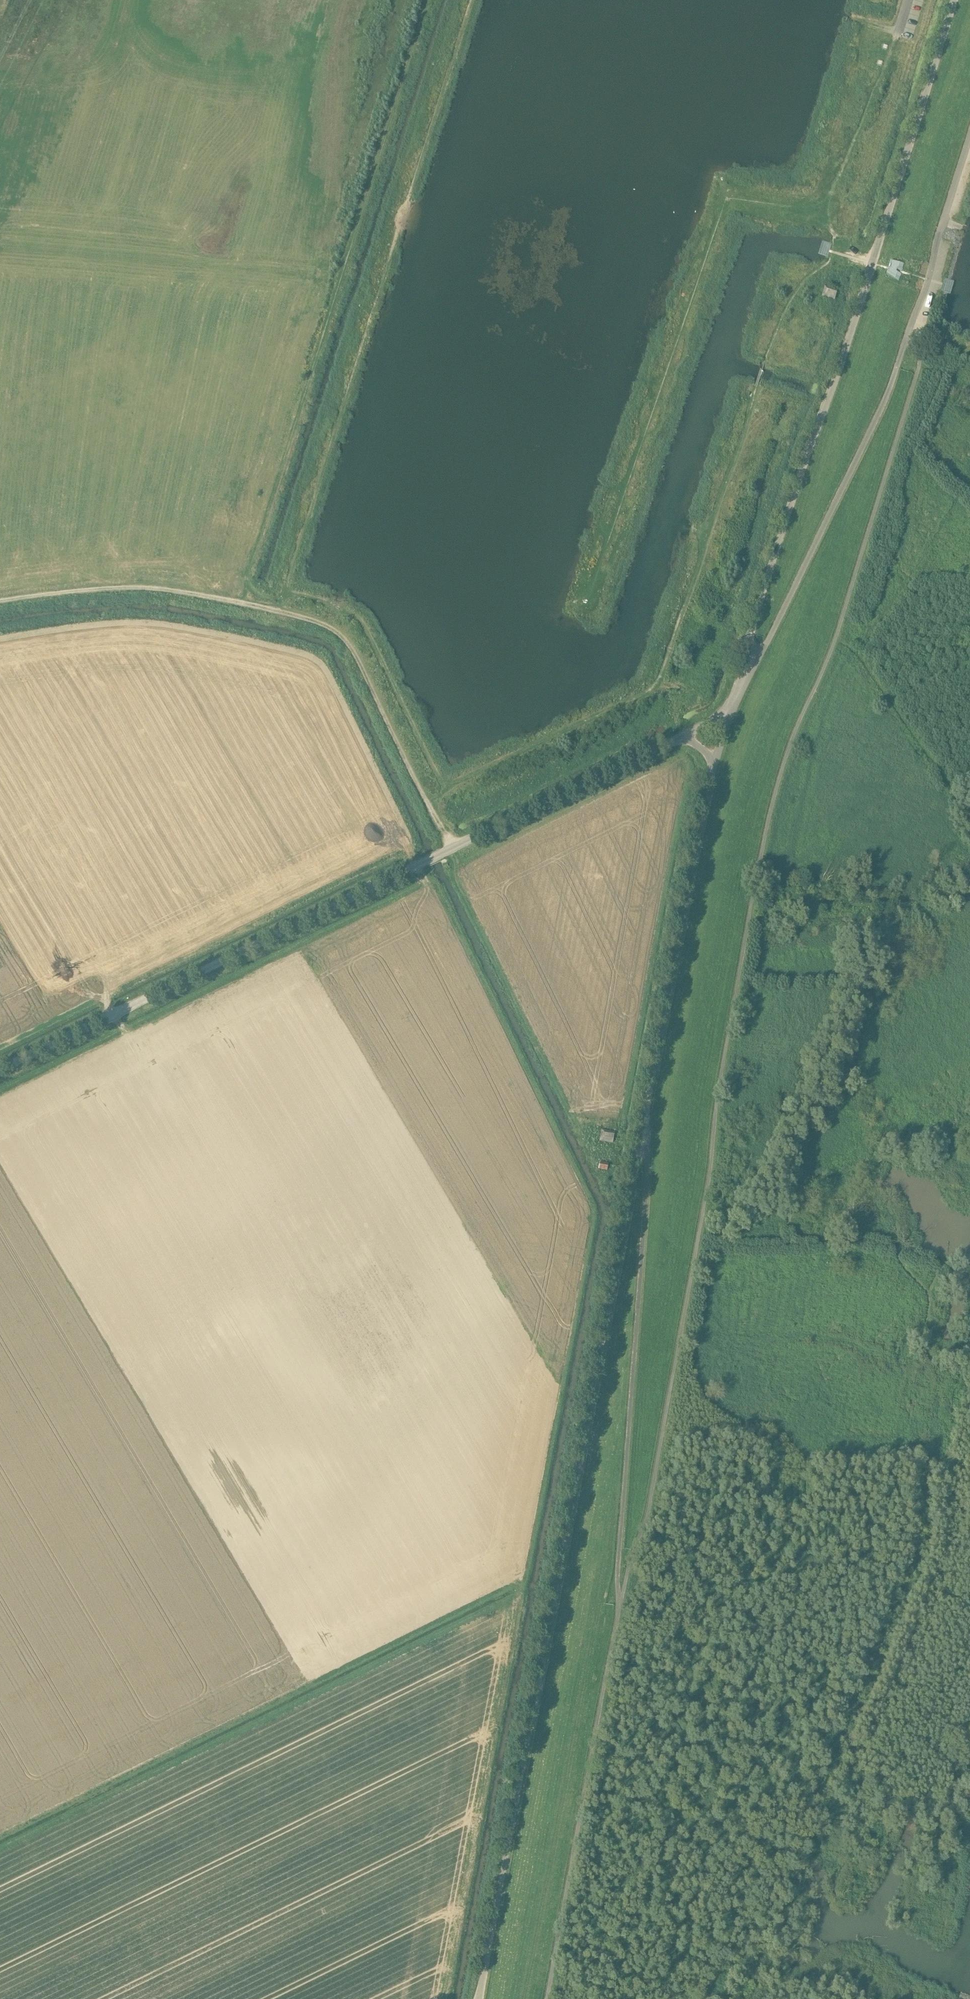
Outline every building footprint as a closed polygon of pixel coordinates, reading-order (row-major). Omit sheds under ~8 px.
[(889,267),(889,268),(897,271),(897,269),(898,269),(902,271),(904,263),(903,263),(891,262),(889,267)] [(888,269),(887,274),(898,280),(901,273),(896,271),(897,271),(889,268),(888,269)] [(837,289),(824,285),(821,296),(834,300),(837,289)] [(927,328),(914,324),(912,335),(925,338),(927,328)] [(601,1129),(599,1140),(613,1142),(615,1131),(601,1129)] [(599,1169),(607,1171),(609,1163),(600,1162),(599,1169)]
